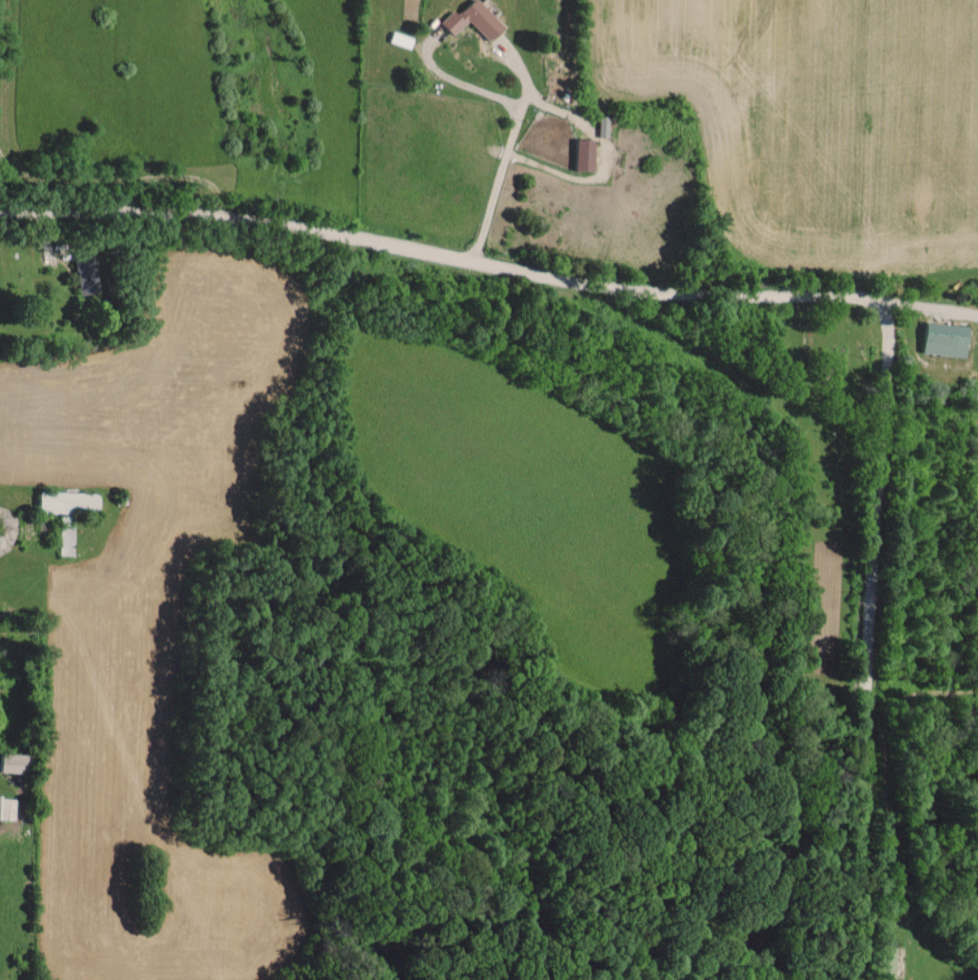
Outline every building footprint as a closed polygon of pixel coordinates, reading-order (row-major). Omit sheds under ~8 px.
[(498,25),(472,0),(466,0),(453,13),(449,9),(436,22),(449,34),(464,19),(484,39),(498,25)] [(570,169),(588,170),(589,138),(571,138),(570,169)] [(960,357),(964,326),(921,320),(917,351),(960,357)] [(57,555),(69,555),(69,513),(94,514),(94,493),(34,491),(33,513),(58,514),(57,555)] [(23,754),(0,753),(0,772),(22,772),(23,754)]
